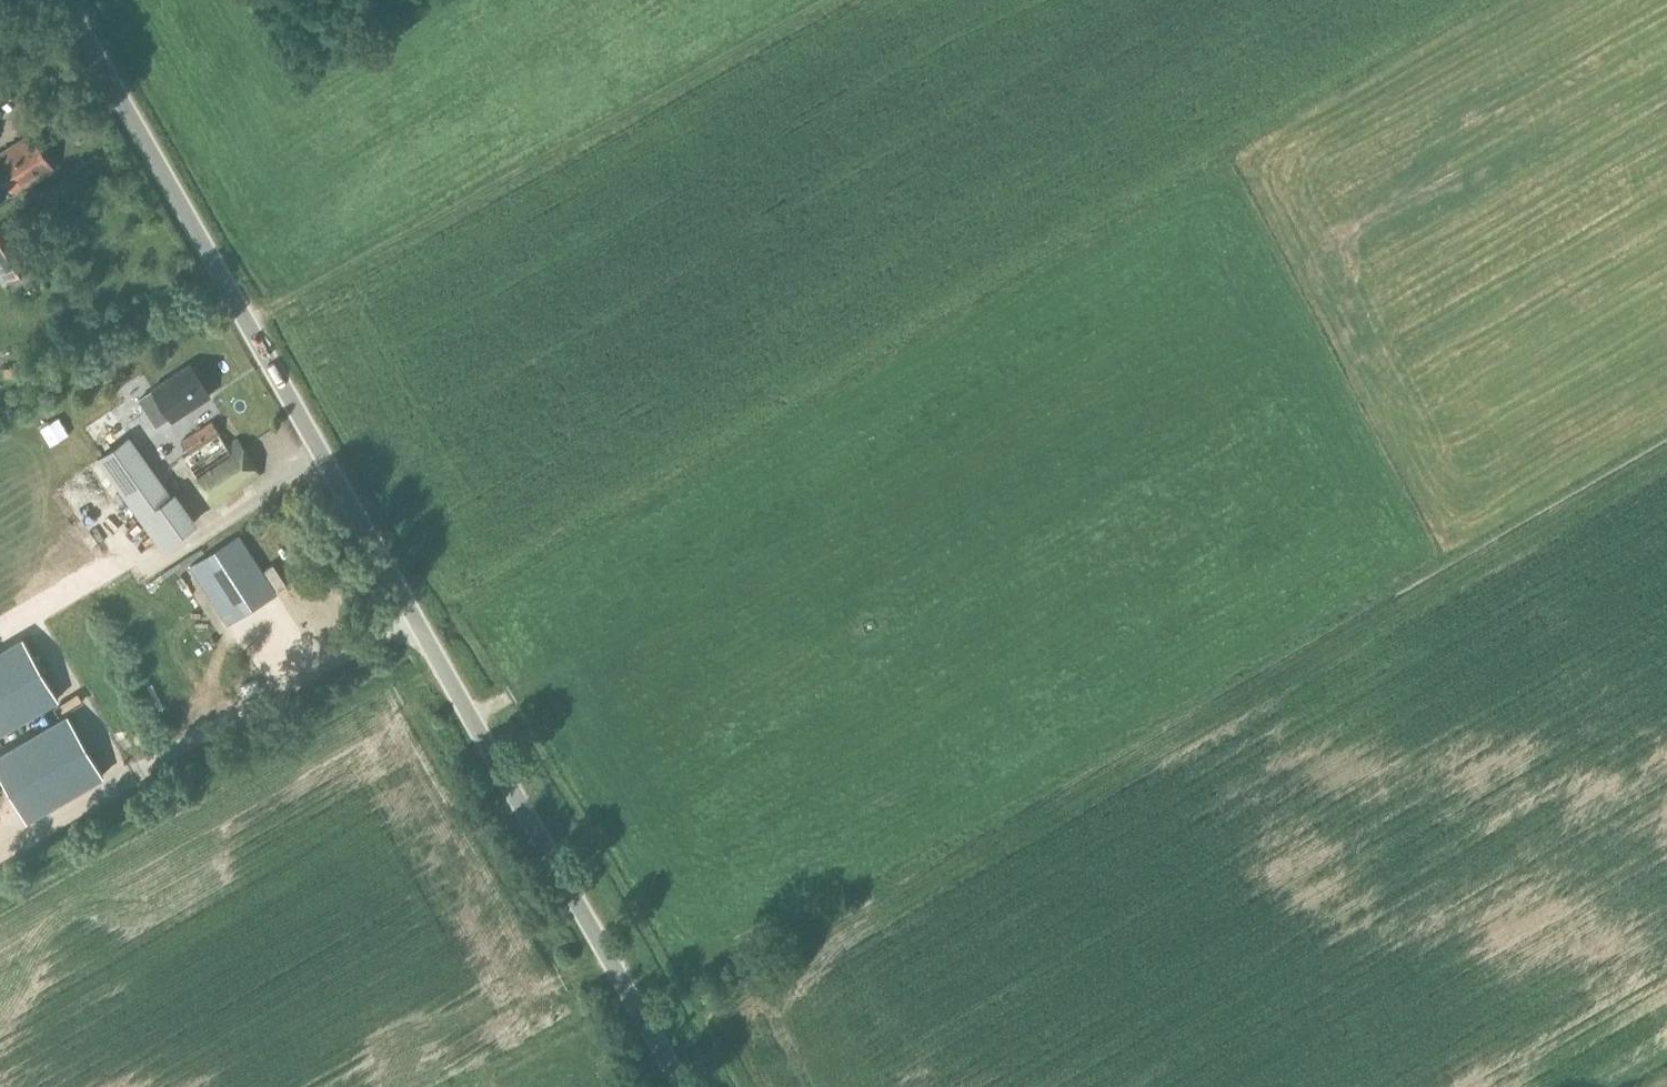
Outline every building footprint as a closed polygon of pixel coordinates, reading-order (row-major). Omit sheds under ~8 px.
[(30,134),(0,153),(0,171),(14,193),(52,168),(30,134)] [(34,263),(7,222),(0,227),(0,270),(6,280),(34,263)] [(152,388),(172,420),(210,396),(190,364),(152,388)] [(252,478),(235,448),(224,455),(207,428),(170,450),(204,506),(252,478)] [(194,523),(173,491),(171,492),(160,477),(166,473),(142,441),(136,444),(130,435),(96,458),(138,516),(139,516),(160,547),(194,523)] [(205,554),(218,573),(195,586),(197,591),(191,595),(214,632),(274,594),(249,556),(235,534),(205,554)] [(58,698),(22,637),(0,650),(0,733),(58,698)] [(68,714),(0,754),(0,774),(27,820),(103,775),(68,714)]
